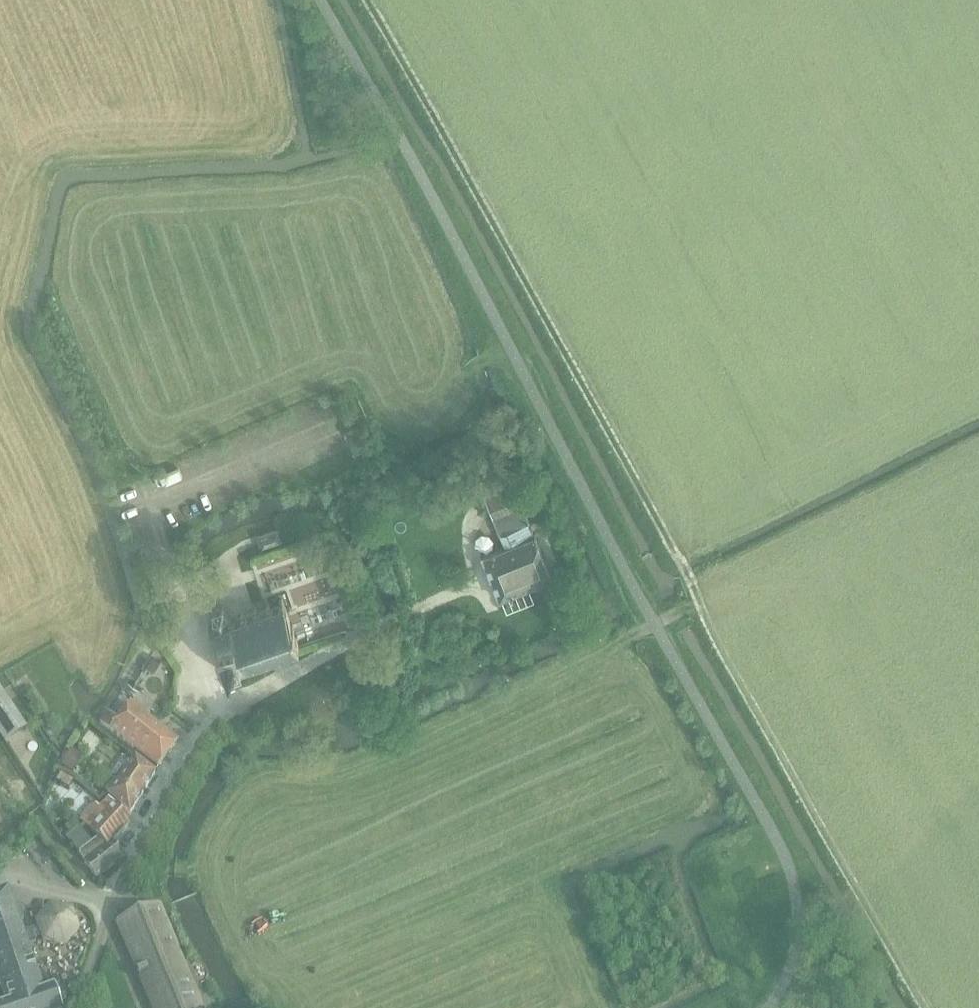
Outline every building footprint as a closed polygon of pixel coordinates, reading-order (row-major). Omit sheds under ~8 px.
[(529,522),(523,506),(513,481),(483,494),(499,534),(500,534),(505,546),(482,556),(499,599),(552,578),(534,535),(533,535),(528,522),(529,522)] [(262,549),(281,542),(277,531),(258,537),(262,549)] [(274,660),(272,655),(282,652),(284,657),(286,656),(285,652),(295,649),(296,653),(299,652),(298,648),(298,647),(284,603),(283,599),(279,600),(281,605),(271,608),(270,603),(267,604),(268,609),(258,612),(257,608),(254,609),(255,613),(245,616),(244,612),(241,613),(242,617),(232,620),(231,616),(228,617),(223,608),(224,607),(222,606),(221,608),(215,610),(212,609),(212,611),(213,612),(213,619),(214,622),(212,623),(213,627),(209,628),(210,631),(213,630),(225,668),(222,669),(223,672),(227,670),(228,674),(231,673),(230,669),(244,665),(245,669),(248,668),(247,664),(257,661),(258,665),(261,664),(260,660),(270,656),(271,661),(274,660)] [(153,653),(147,663),(155,668),(162,658),(153,653)] [(129,683),(124,690),(133,697),(139,690),(129,683)] [(0,688),(0,708),(9,702),(0,688)] [(9,702),(0,708),(0,728),(18,715),(9,702)] [(158,768),(177,742),(129,706),(118,721),(108,713),(100,724),(110,732),(158,768)] [(71,749),(62,766),(73,772),(82,755),(71,749)] [(129,814),(155,774),(135,758),(117,784),(114,782),(105,791),(109,795),(129,814)] [(60,774),(56,782),(68,789),(73,781),(60,774)] [(90,831),(98,838),(106,846),(108,845),(111,847),(114,844),(112,841),(132,820),(115,805),(108,799),(99,809),(95,806),(80,822),(90,831)] [(60,805),(56,811),(64,818),(69,812),(60,805)] [(124,857),(114,844),(111,847),(108,845),(106,846),(98,838),(91,844),(83,833),(74,820),(65,827),(70,834),(65,837),(70,843),(85,862),(84,864),(96,879),(124,857)] [(54,987),(44,990),(27,941),(24,932),(9,889),(0,892),(0,980),(8,1003),(0,1006),(0,1007),(62,1007),(54,987)] [(44,943),(65,945),(79,930),(71,911),(51,906),(39,923),(40,927),(24,932),(27,941),(43,936),(44,943)] [(117,923),(152,1007),(200,1007),(193,986),(183,961),(181,962),(159,906),(117,923)]
